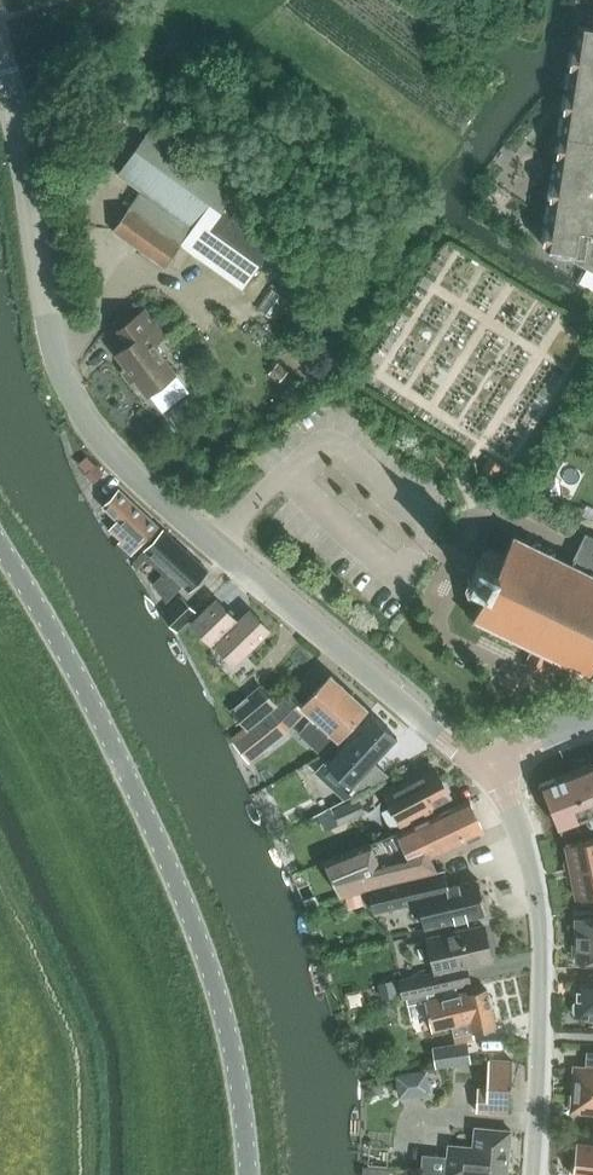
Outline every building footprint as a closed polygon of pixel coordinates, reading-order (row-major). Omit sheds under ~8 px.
[(581,26),(547,248),(583,253),(581,263),(592,269),(592,27),(581,26)] [(210,228),(237,191),(238,189),(151,126),(117,174),(141,190),(113,230),(165,267),(192,228),(205,236),(210,228)] [(192,228),(180,245),(243,288),(259,264),(286,225),(249,199),(237,191),(210,228),(205,236),(192,228)] [(279,307),(296,287),(282,276),(266,296),(279,307)] [(129,343),(116,353),(147,394),(149,393),(163,411),(190,391),(176,372),(154,343),(165,335),(145,308),(130,319),(118,328),(129,343)] [(280,381),(288,371),(278,362),(270,372),(280,381)] [(104,448),(95,462),(108,470),(117,457),(104,448)] [(448,466),(433,453),(425,463),(440,475),(448,466)] [(490,457),(483,469),(493,476),(501,464),(490,457)] [(97,480),(104,473),(88,458),(81,465),(97,480)] [(119,542),(132,554),(158,527),(119,489),(103,505),(118,520),(110,528),(121,539),(119,542)] [(163,530),(146,548),(168,569),(164,573),(154,583),(158,589),(167,601),(184,583),(190,589),(207,571),(163,530)] [(466,586),(469,594),(483,600),(474,619),(530,647),(523,662),(524,663),(544,673),(549,663),(552,658),(592,678),(592,675),(592,536),(587,533),(573,563),(514,535),(505,554),(492,547),(484,549),(480,558),(477,556),(468,576),(470,577),(466,586)] [(177,631),(197,611),(182,596),(165,612),(177,631)] [(216,599),(192,623),(214,646),(216,645),(235,664),(270,630),(251,610),(239,622),(216,599)] [(339,738),(367,708),(332,675),(304,705),(291,693),(278,706),(273,711),(249,731),(264,749),(307,710),(314,717),(305,726),(319,738),(328,728),(339,738)] [(260,686),(232,710),(246,727),(249,731),(273,711),(278,706),(260,686)] [(326,759),(314,771),(345,799),(390,774),(375,761),(376,761),(375,760),(382,753),(383,754),(383,753),(382,753),(397,736),(372,713),(361,725),(359,724),(360,723),(359,723),(347,736),(348,736),(350,738),(328,761),(326,759)] [(575,771),(542,784),(563,835),(580,829),(577,820),(592,813),(592,763),(575,771)] [(408,780),(384,792),(399,822),(449,796),(447,793),(449,790),(444,780),(440,780),(435,770),(410,783),(408,780)] [(484,832),(469,799),(399,833),(398,831),(328,860),(345,896),(348,895),(359,892),(371,888),(380,886),(437,871),(431,857),(484,832)] [(340,824),(359,815),(353,803),(334,812),(340,824)] [(566,843),(571,870),(592,866),(592,838),(566,843)] [(571,870),(577,898),(592,895),(592,866),(571,870)] [(371,888),(369,889),(375,912),(419,901),(426,928),(487,913),(479,879),(448,886),(444,869),(437,871),(380,886),(371,888)] [(348,895),(345,896),(348,905),(362,901),(359,892),(348,895)] [(592,960),(592,918),(577,918),(578,961),(592,960)] [(435,971),(400,979),(404,998),(469,983),(465,966),(492,960),(484,925),(427,938),(435,971)] [(574,1011),(577,1014),(577,1017),(592,1018),(592,979),(577,978),(577,999),(574,1002),(574,1011)] [(397,980),(378,984),(381,998),(400,994),(397,980)] [(465,994),(465,992),(427,1001),(434,1029),(453,1025),(455,1034),(473,1030),(473,1031),(496,1026),(488,989),(465,994)] [(437,1066),(470,1061),(467,1042),(434,1047),(437,1066)] [(477,1111),(510,1113),(513,1062),(490,1060),(488,1088),(478,1088),(477,1111)] [(575,1067),(573,1094),(569,1093),(568,1105),(572,1105),(572,1110),(592,1112),(592,1068),(575,1067)] [(401,1095),(429,1091),(426,1071),(398,1076),(401,1095)] [(420,1171),(445,1174),(507,1174),(511,1130),(475,1127),(473,1146),(448,1144),(447,1155),(422,1153),(420,1171)] [(578,1143),(574,1174),(592,1174),(592,1144),(578,1143)] [(390,1168),(363,1166),(362,1174),(390,1174),(390,1168)]
